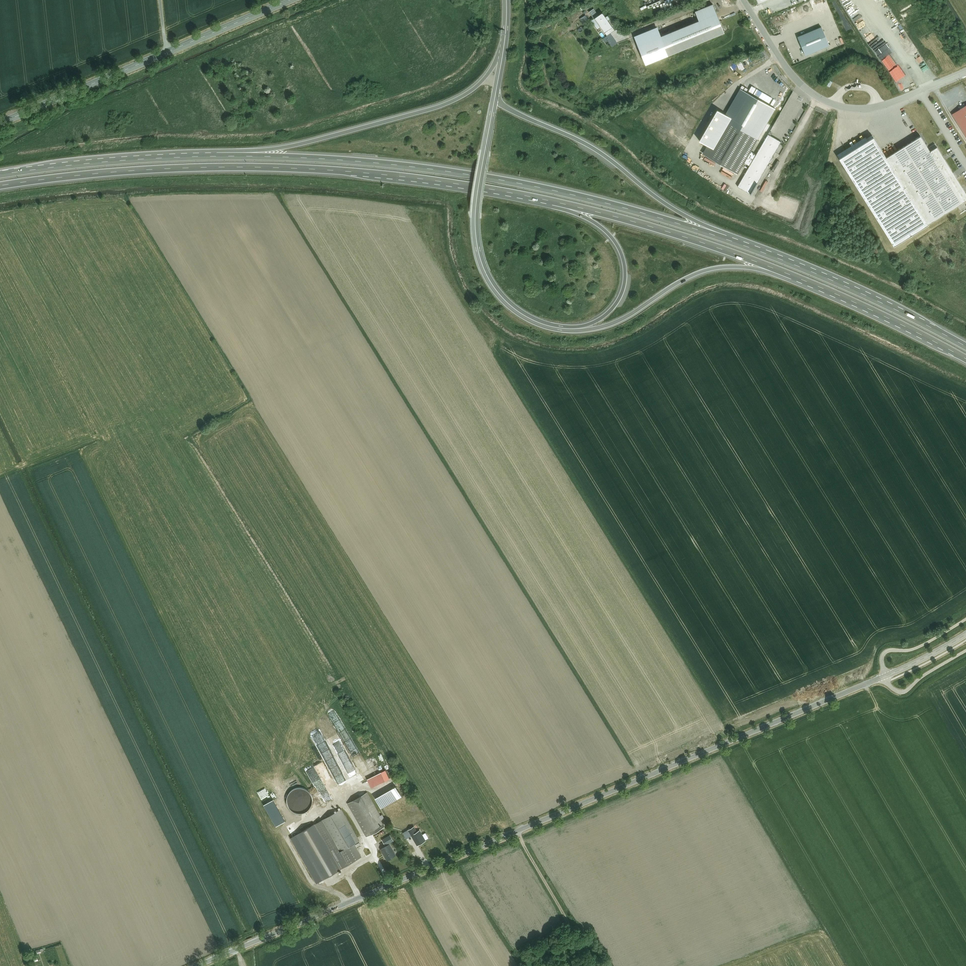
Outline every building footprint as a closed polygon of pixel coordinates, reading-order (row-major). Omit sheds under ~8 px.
[(638,46),(645,65),(724,32),(712,4),(695,11),(699,21),(660,37),(638,46)] [(599,15),(594,8),(589,12),(594,18),(595,18),(599,15)] [(607,35),(614,29),(602,12),(599,15),(595,18),(607,35)] [(823,26),(799,35),(806,54),(830,44),(823,26)] [(638,46),(660,37),(657,28),(634,37),(638,46)] [(612,47),(618,43),(611,34),(603,39),(605,42),(608,41),(612,47)] [(719,110),(701,141),(707,145),(703,153),(737,173),(743,164),(748,167),(737,186),(752,195),(783,142),(768,133),(756,154),(751,152),(775,110),(740,90),(726,114),(719,110)] [(950,115),(965,139),(965,105),(950,115)] [(894,245),(965,201),(965,193),(937,147),(931,151),(921,135),(887,157),(874,136),(840,158),(894,245)] [(317,741),(338,788),(348,783),(340,766),(352,760),(353,758),(350,752),(345,751),(346,745),(344,741),(340,741),(341,739),(339,734),(336,734),(330,736),(329,742),(327,743),(330,743),(329,750),(322,734),(318,736),(317,741)] [(366,768),(356,749),(350,751),(357,763),(361,770),(366,768)] [(381,771),(368,778),(372,786),(385,779),(381,771)] [(396,785),(375,796),(381,808),(402,797),(396,785)] [(369,792),(348,802),(366,836),(386,825),(369,792)] [(320,823),(343,867),(362,857),(354,843),(358,841),(342,811),(320,823)] [(320,823),(297,835),(321,879),(343,867),(320,823)] [(393,840),(390,834),(383,838),(386,844),(393,840)] [(391,843),(380,849),(386,860),(397,854),(391,843)]
